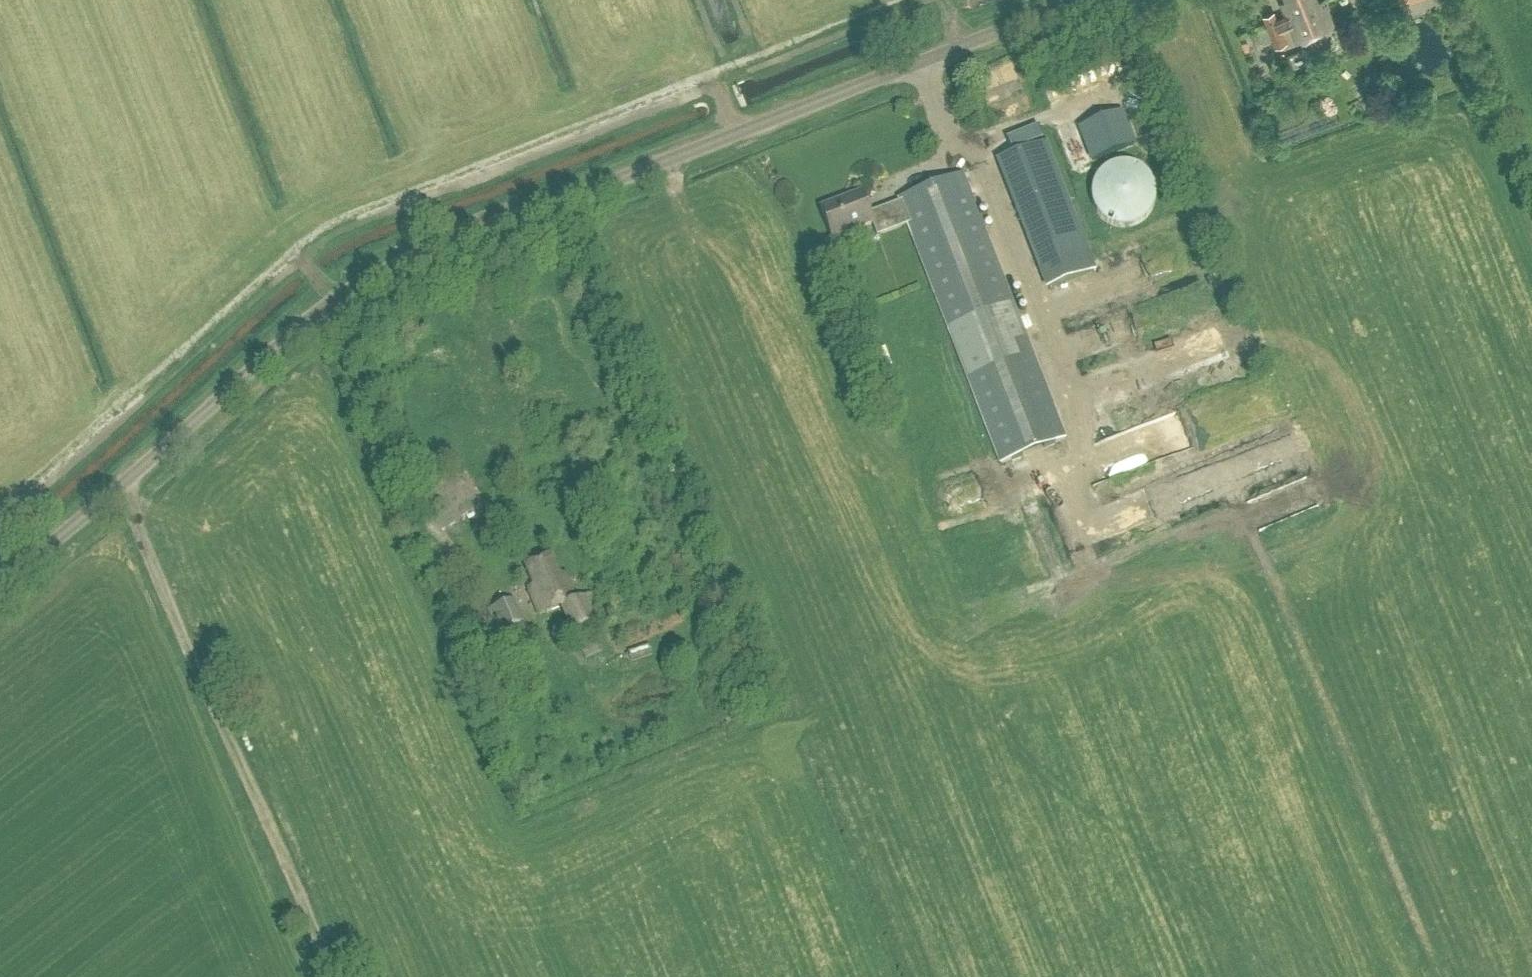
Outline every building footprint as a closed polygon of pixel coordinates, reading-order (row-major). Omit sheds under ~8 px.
[(1334,25),(1324,0),(1283,0),(1281,1),(1297,40),(1334,25)] [(1287,40),(1274,9),(1262,14),(1275,45),(1287,40)] [(1309,108),(1313,127),(1325,124),(1322,106),(1309,108)] [(1043,271),(1088,254),(1045,144),(1000,161),(1043,271)] [(1093,200),(1096,212),(1101,221),(1109,227),(1118,231),(1129,231),(1139,228),(1147,222),(1153,213),(1156,203),(1155,192),(1151,183),(1143,175),(1134,170),(1122,169),(1111,172),(1102,179),(1095,189),(1093,200)] [(877,238),(909,226),(998,466),(1064,439),(963,176),(899,201),(900,203),(869,215),(861,194),(820,209),(832,241),(872,225),(877,238)] [(1177,268),(1192,260),(1187,251),(1172,259),(1177,268)] [(1135,430),(1121,433),(1129,468),(1143,465),(1135,430)] [(1039,487),(1026,490),(1032,521),(1046,518),(1039,487)] [(562,608),(573,632),(602,618),(592,596),(576,602),(565,575),(559,578),(551,557),(526,567),(535,587),(529,590),(539,617),(562,608)] [(647,610),(657,609),(654,592),(645,593),(647,610)] [(487,613),(490,621),(496,635),(521,625),(512,602),(487,613)]
